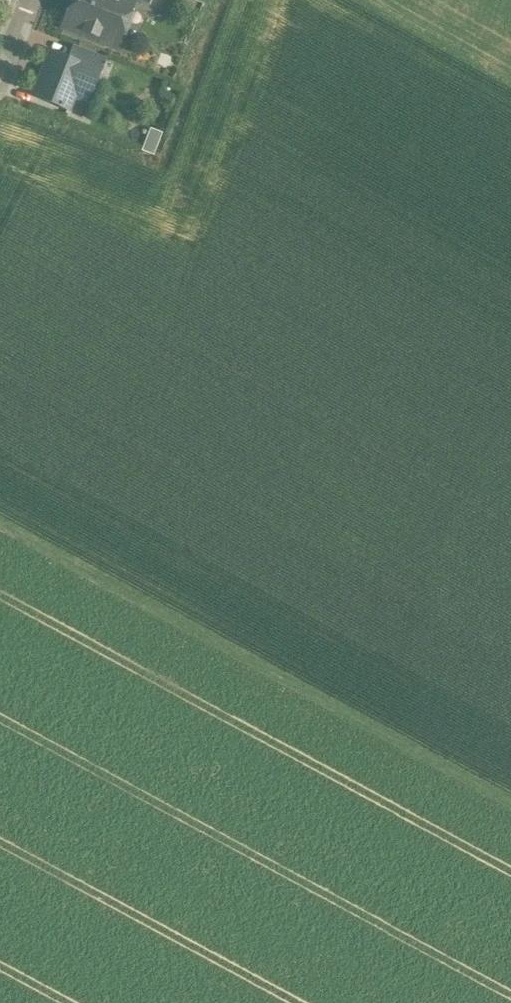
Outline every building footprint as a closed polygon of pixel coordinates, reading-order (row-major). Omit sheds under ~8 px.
[(66,11),(68,12),(62,28),(99,43),(104,32),(119,38),(134,1),(135,0),(71,0),(66,11)] [(105,59),(74,47),(68,61),(99,75),(105,59)] [(67,62),(51,55),(34,97),(60,107),(59,108),(62,109),(63,109),(67,110),(76,89),(82,86),(92,90),(99,75),(68,61),(67,62)] [(82,114),(88,100),(75,95),(70,109),(82,114)] [(149,133),(142,151),(153,155),(160,137),(149,133)]
